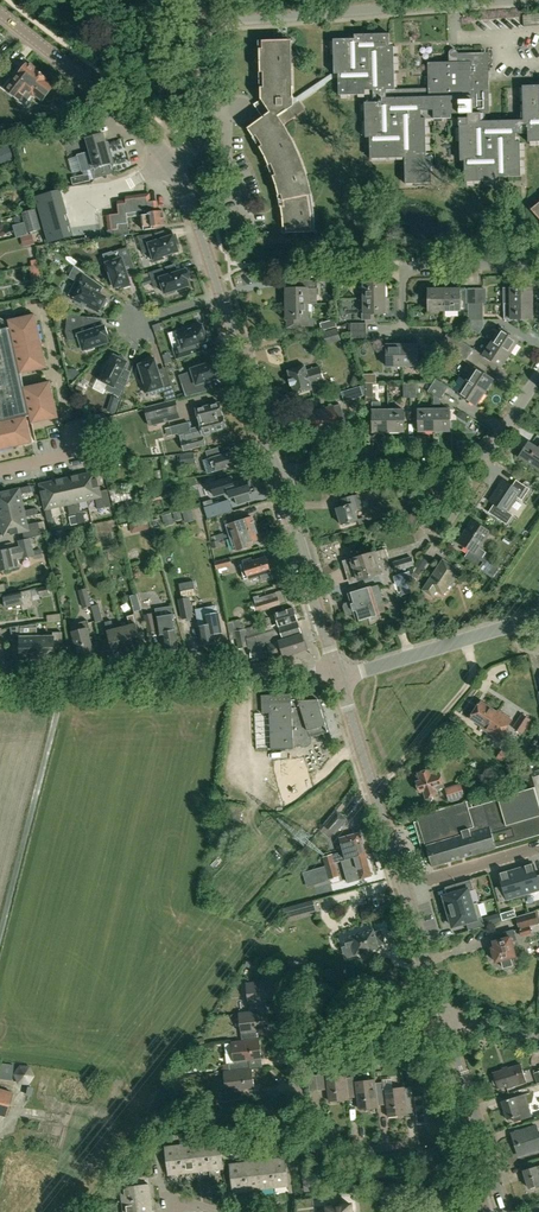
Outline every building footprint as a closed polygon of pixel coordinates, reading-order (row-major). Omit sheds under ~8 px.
[(335,39),(335,74),(335,78),(339,78),(339,87),(339,95),(366,94),(366,90),(373,90),(373,102),(365,102),(366,137),(371,137),(371,158),(405,157),(406,183),(432,183),(432,156),(427,156),(426,118),(422,118),(422,110),(434,110),(434,118),(452,118),(452,114),(468,113),(468,125),(460,125),(461,160),(465,160),(465,182),(500,181),(500,177),(522,176),(521,141),(517,141),(517,133),(528,133),(528,142),(538,142),(538,85),(523,85),(524,120),(482,121),(482,113),(491,113),(489,53),(458,53),(458,62),(429,63),(429,89),(396,90),(395,46),(391,46),(391,33),(356,34),(356,38),(335,39)] [(264,117),(249,128),(253,135),(257,133),(261,138),(264,144),(260,146),(265,156),(268,162),(272,161),(276,168),(277,173),(273,175),(277,185),(279,192),(283,191),(286,200),(286,204),(282,205),(283,216),(284,226),(287,226),(287,232),(313,232),(316,232),(315,222),(315,213),(312,194),(307,176),(301,159),(294,142),(285,125),(284,125),(306,110),(300,101),(334,78),(335,78),(335,74),(332,74),(297,97),(294,97),(293,40),(291,40),(277,40),(265,41),(266,47),(261,47),(261,73),(266,73),(266,87),(262,87),(262,99),(263,99),(259,102),(259,109),(264,117)] [(36,93),(44,100),(54,87),(46,81),(47,79),(28,65),(8,90),(20,99),(27,90),(34,95),(36,93)] [(68,136),(70,143),(84,139),(82,132),(68,136)] [(103,133),(87,138),(90,147),(106,142),(103,133)] [(87,151),(77,154),(82,172),(92,169),(95,179),(102,177),(115,173),(112,165),(115,164),(109,145),(108,141),(106,142),(90,147),(91,150),(87,151)] [(1,164),(15,160),(11,144),(0,148),(0,162),(1,164)] [(36,197),(49,242),(73,236),(71,226),(71,225),(70,226),(69,221),(70,221),(69,220),(60,190),(36,197)] [(115,236),(124,235),(131,234),(128,217),(142,216),(141,211),(149,210),(149,213),(159,211),(158,200),(147,202),(147,200),(139,201),(139,194),(126,195),(127,200),(119,201),(120,214),(108,215),(110,230),(114,229),(115,236)] [(40,229),(35,210),(23,213),(28,233),(40,229)] [(164,211),(159,211),(149,213),(149,210),(141,211),(142,216),(143,216),(145,230),(160,228),(160,225),(166,225),(164,211)] [(13,225),(16,237),(28,234),(25,222),(13,225)] [(79,243),(102,242),(101,225),(78,226),(79,243)] [(33,234),(21,238),(23,247),(35,243),(33,234)] [(137,236),(143,253),(151,251),(155,261),(164,258),(163,256),(179,251),(177,244),(179,244),(176,235),(157,241),(154,234),(137,236)] [(122,288),(131,285),(125,266),(133,263),(128,247),(113,252),(115,260),(105,264),(108,273),(110,272),(115,288),(121,286),(122,288)] [(80,259),(75,266),(85,273),(90,266),(80,259)] [(162,285),(165,293),(168,292),(169,294),(176,292),(176,290),(190,286),(188,279),(190,278),(187,269),(168,275),(165,267),(149,272),(154,287),(162,285)] [(75,282),(69,295),(74,298),(74,299),(77,301),(76,302),(83,306),(84,304),(99,312),(103,306),(104,307),(108,299),(106,298),(107,297),(100,294),(91,289),(95,281),(83,272),(75,282)] [(364,282),(364,298),(387,297),(386,282),(367,282),(367,275),(351,275),(351,282),(364,282)] [(503,304),(512,303),(534,303),(533,287),(512,287),(503,288),(503,304)] [(308,288),(307,288),(287,288),(287,304),(308,304),(308,288)] [(461,288),(445,289),(445,310),(461,310),(461,288)] [(467,303),(476,303),(476,288),(467,288),(467,303)] [(476,303),(485,303),(485,288),(476,288),(476,303)] [(429,311),(445,310),(445,289),(429,289),(429,311)] [(387,313),(387,297),(364,298),(364,313),(363,313),(363,320),(373,320),(373,313),(387,313)] [(534,319),(534,303),(512,303),(512,311),(504,312),(504,319),(512,319),(534,319)] [(303,326),(312,326),(313,326),(313,325),(314,324),(314,320),(313,319),(313,318),(309,318),(308,304),(287,304),(287,320),(288,320),(288,328),(303,328),(303,326)] [(33,443),(27,417),(30,416),(32,424),(58,418),(50,382),(25,387),(21,373),(47,368),(35,314),(9,320),(11,328),(7,329),(5,321),(3,319),(1,318),(0,318),(0,450),(33,443)] [(88,317),(68,315),(66,332),(69,340),(79,337),(83,350),(86,349),(87,351),(95,349),(94,347),(108,342),(106,335),(108,335),(105,326),(93,330),(92,325),(87,324),(88,317)] [(321,330),(337,326),(335,319),(320,323),(321,330)] [(172,344),(177,359),(193,354),(190,346),(208,341),(207,339),(209,339),(207,331),(205,332),(202,325),(188,329),(188,327),(180,330),(181,332),(178,333),(180,341),(172,344)] [(338,329),(319,335),(321,342),(340,336),(338,329)] [(501,329),(492,342),(511,354),(519,341),(501,329)] [(461,340),(449,332),(444,339),(457,347),(461,340)] [(339,337),(332,340),(335,347),(342,344),(339,337)] [(441,345),(453,353),(457,347),(444,339),(441,345)] [(474,348),(461,340),(457,347),(470,355),(474,348)] [(492,342),(484,355),(503,367),(511,354),(492,342)] [(388,367),(403,366),(403,344),(388,344),(388,367)] [(426,353),(419,353),(419,344),(403,344),(403,366),(419,366),(419,365),(427,364),(426,353)] [(466,361),(470,355),(457,347),(453,353),(466,361)] [(163,355),(165,363),(172,360),(170,353),(163,355)] [(119,378),(127,362),(126,361),(127,359),(120,355),(119,357),(112,354),(108,363),(106,362),(102,369),(104,370),(100,380),(109,384),(106,390),(122,398),(127,382),(119,378)] [(146,363),(139,365),(145,383),(143,384),(146,393),(148,392),(149,396),(164,391),(166,395),(167,401),(175,399),(176,399),(174,392),(169,376),(161,379),(158,370),(155,358),(145,361),(146,363)] [(179,375),(187,398),(207,391),(204,382),(221,377),(219,368),(217,368),(214,362),(205,365),(204,363),(196,365),(197,367),(192,369),(192,371),(179,375)] [(468,363),(463,371),(470,375),(467,381),(485,393),(494,380),(475,367),(475,368),(468,363)] [(292,378),(290,379),(292,384),(293,384),(296,393),(313,388),(311,383),(325,379),(321,366),(308,370),(306,365),(289,370),(292,378)] [(437,379),(432,385),(445,393),(449,387),(437,379)] [(467,381),(458,393),(477,405),(485,393),(467,381)] [(404,398),(412,398),(412,382),(404,382),(404,398)] [(374,383),(367,383),(366,398),(374,398),(374,383)] [(432,385),(428,391),(441,399),(445,393),(432,385)] [(364,396),(361,386),(342,392),(345,402),(364,396)] [(182,390),(175,392),(177,398),(184,396),(182,390)] [(112,396),(110,402),(118,404),(120,398),(112,396)] [(352,403),(353,410),(370,405),(368,398),(352,403)] [(121,414),(127,401),(122,399),(116,412),(121,414)] [(167,401),(144,407),(149,427),(180,418),(175,399),(167,401)] [(373,432),(390,432),(389,410),(382,410),(382,402),(373,402),(373,432)] [(189,422),(170,427),(172,435),(178,434),(180,435),(184,451),(190,450),(206,445),(205,440),(203,434),(226,428),(223,416),(220,403),(196,409),(199,422),(200,427),(191,429),(189,422)] [(341,404),(307,414),(313,433),(330,427),(332,435),(349,430),(341,404)] [(419,431),(435,431),(435,409),(419,409),(419,431)] [(451,409),(435,409),(435,431),(451,431),(451,409)] [(405,410),(389,410),(390,432),(405,432),(405,410)] [(519,456),(538,469),(538,448),(538,449),(529,442),(519,456)] [(208,459),(203,460),(207,474),(214,472),(242,463),(238,449),(220,455),(218,447),(206,451),(208,459)] [(197,463),(195,454),(181,455),(182,465),(197,463)] [(96,471),(81,474),(87,501),(96,499),(98,509),(111,506),(107,489),(100,491),(96,471)] [(81,474),(68,478),(76,514),(82,513),(79,502),(87,501),(81,474)] [(251,491),(247,479),(235,483),(234,483),(232,479),(232,477),(211,484),(215,496),(229,492),(231,497),(235,496),(238,505),(251,500),(249,492),(251,491)] [(68,478),(54,481),(60,507),(68,505),(70,515),(76,514),(68,478)] [(494,504),(489,512),(507,524),(512,515),(506,511),(516,497),(521,500),(529,488),(516,480),(512,486),(503,480),(489,501),(494,504)] [(39,484),(48,520),(54,519),(52,509),(60,507),(54,481),(39,484)] [(23,503),(21,494),(32,492),(30,486),(0,493),(0,508),(23,503)] [(118,506),(128,503),(125,494),(116,496),(118,506)] [(344,506),(337,508),(342,524),(358,519),(355,510),(358,509),(353,495),(342,499),(344,506)] [(418,500),(405,524),(413,528),(426,504),(418,500)] [(0,522),(37,514),(35,508),(25,511),(23,503),(0,508),(0,521),(0,522)] [(445,509),(435,503),(428,517),(437,522),(445,509)] [(186,523),(195,520),(192,510),(183,512),(186,523)] [(181,511),(174,513),(176,520),(183,518),(181,511)] [(172,513),(163,515),(165,523),(174,521),(172,513)] [(37,515),(37,514),(0,522),(3,537),(23,532),(25,539),(42,535),(39,522),(28,525),(26,517),(37,515)] [(69,517),(71,525),(79,524),(76,515),(69,517)] [(212,537),(213,541),(219,540),(231,536),(259,527),(257,520),(254,520),(253,517),(245,520),(244,516),(227,522),(230,533),(226,535),(225,533),(212,537)] [(147,519),(141,521),(143,530),(149,528),(147,519)] [(487,552),(480,547),(490,531),(474,520),(459,542),(474,551),(472,553),(481,560),(487,552)] [(97,528),(96,528),(97,535),(119,530),(117,523),(107,525),(106,521),(96,523),(97,528)] [(261,534),(259,527),(231,536),(236,550),(253,545),(252,541),(261,538),(260,536),(261,534)] [(21,547),(0,551),(0,571),(20,567),(18,559),(35,555),(32,538),(19,541),(21,547)] [(212,542),(213,549),(221,547),(219,540),(213,541),(212,542)] [(346,560),(353,583),(382,574),(380,568),(386,566),(381,550),(346,560)] [(413,556),(393,562),(396,571),(415,565),(413,556)] [(252,558),(244,561),(240,562),(245,580),(250,579),(262,575),(263,579),(272,576),(271,572),(266,557),(253,561),(252,558)] [(216,562),(218,569),(233,565),(231,558),(216,562)] [(444,559),(427,584),(423,590),(433,596),(437,590),(444,595),(460,570),(444,559)] [(484,561),(480,568),(493,578),(498,570),(484,561)] [(411,571),(398,575),(401,584),(403,589),(409,586),(408,582),(414,580),(411,571)] [(344,604),(344,606),(346,614),(349,615),(355,613),(358,621),(380,614),(377,605),(385,603),(379,585),(350,594),(352,601),(344,604)] [(38,587),(38,588),(40,596),(41,596),(50,594),(49,586),(38,587)] [(87,588),(79,590),(84,608),(92,606),(87,588)] [(30,590),(3,596),(6,608),(21,604),(23,610),(35,608),(33,600),(31,591),(30,591),(30,590)] [(130,593),(131,596),(135,612),(143,610),(139,594),(138,594),(138,592),(130,593)] [(191,597),(179,599),(183,620),(195,617),(191,597)] [(264,601),(255,604),(258,612),(267,609),(281,605),(278,597),(264,601)] [(100,604),(92,606),(97,622),(104,620),(100,604)] [(207,608),(196,610),(199,628),(198,628),(201,646),(217,643),(216,634),(224,632),(220,612),(209,615),(207,608)] [(270,620),(263,622),(266,631),(272,629),(297,621),(293,608),(275,614),(278,624),(272,626),(270,620)] [(149,633),(158,631),(153,613),(144,615),(149,633)] [(48,616),(49,623),(63,621),(62,614),(48,616)] [(131,625),(123,627),(129,651),(143,647),(135,615),(129,617),(131,625)] [(174,618),(157,621),(159,635),(163,634),(166,651),(179,649),(176,631),(175,623),(174,618)] [(228,623),(227,623),(230,640),(231,639),(236,638),(237,640),(246,637),(260,633),(258,626),(246,629),(236,630),(235,626),(241,625),(240,620),(228,623)] [(73,632),(80,655),(95,651),(89,629),(91,628),(89,621),(80,623),(82,630),(73,632)] [(114,655),(129,651),(123,627),(115,629),(113,621),(106,622),(114,655)] [(246,637),(237,640),(238,649),(248,647),(248,648),(251,650),(251,657),(264,657),(271,656),(271,658),(274,657),(284,654),(285,657),(307,650),(301,634),(298,623),(297,621),(272,629),(266,631),(260,633),(246,637)] [(10,627),(12,635),(20,635),(19,626),(10,627)] [(21,640),(19,641),(19,648),(21,648),(21,659),(30,658),(30,659),(38,659),(38,658),(37,637),(37,627),(29,627),(30,637),(21,637),(21,640)] [(53,637),(37,637),(38,658),(45,658),(45,660),(53,660),(53,658),(55,658),(54,643),(63,643),(62,632),(53,632),(53,637)] [(297,694),(262,696),(263,713),(270,713),(272,750),(295,748),(296,748),(300,744),(302,746),(305,746),(307,746),(310,744),(311,742),(312,740),(312,737),(329,732),(319,699),(318,699),(317,697),(315,696),(313,696),(311,697),(310,699),(309,701),(300,701),(297,694)] [(482,702),(477,710),(471,717),(483,725),(482,727),(499,739),(513,719),(499,710),(497,712),(482,702)] [(533,721),(532,720),(523,713),(513,727),(523,734),(529,725),(530,726),(533,721)] [(448,746),(436,736),(430,743),(442,753),(448,746)] [(502,750),(497,757),(506,763),(511,756),(502,750)] [(421,780),(417,782),(420,792),(424,791),(426,798),(439,794),(438,790),(444,788),(439,772),(437,764),(430,766),(428,765),(424,766),(421,768),(422,771),(419,772),(421,780)] [(530,768),(518,772),(520,781),(533,778),(530,768)] [(538,836),(538,775),(533,777),(536,787),(536,788),(500,798),(500,800),(474,807),(472,800),(422,815),(420,820),(427,846),(428,846),(434,866),(538,836)] [(451,801),(464,797),(461,784),(447,788),(451,801)] [(216,815),(222,817),(240,822),(244,807),(226,802),(220,801),(216,815)] [(347,820),(336,810),(322,825),(324,826),(320,830),(328,838),(332,834),(334,835),(347,820)] [(338,853),(334,854),(336,862),(341,860),(342,860),(347,859),(367,854),(361,832),(341,838),(341,841),(345,854),(339,855),(338,853)] [(334,854),(324,857),(326,865),(335,862),(336,862),(334,854)] [(347,859),(342,860),(343,863),(348,882),(352,881),(373,876),(367,854),(347,859)] [(335,862),(326,865),(330,880),(339,877),(336,865),(335,862)] [(517,871),(524,895),(538,891),(538,875),(537,876),(534,864),(523,867),(524,869),(519,870),(517,871)] [(303,873),(307,887),(327,880),(323,867),(303,873)] [(524,895),(517,871),(515,872),(511,873),(510,870),(499,874),(503,886),(495,888),(500,902),(524,895)] [(447,912),(472,904),(468,890),(474,888),(471,880),(455,884),(458,892),(451,894),(444,896),(446,901),(444,902),(447,912)] [(281,909),(283,918),(316,910),(314,900),(281,909)] [(477,919),(472,904),(447,912),(450,922),(452,921),(453,926),(460,924),(460,925),(467,923),(469,930),(485,926),(482,917),(477,919)] [(322,910),(291,919),(294,931),(325,922),(322,910)] [(537,910),(517,916),(522,937),(533,934),(531,926),(538,924),(538,919),(537,910)] [(350,937),(345,938),(348,947),(353,945),(356,955),(380,948),(379,945),(386,943),(382,930),(375,932),(374,929),(350,936),(350,937)] [(494,950),(492,951),(494,959),(497,958),(497,960),(502,959),(505,967),(513,965),(511,957),(516,955),(513,947),(515,946),(512,937),(515,936),(514,930),(506,932),(507,938),(495,941),(497,946),(493,947),(494,950)] [(292,975),(305,978),(308,964),(295,961),(293,966),(288,965),(286,971),(293,972),(292,975)] [(260,964),(259,971),(269,974),(271,968),(260,964)] [(247,983),(250,1011),(251,1012),(266,1010),(266,1009),(265,1003),(268,1002),(268,999),(278,998),(275,980),(247,983)] [(240,1013),(243,1040),(243,1042),(258,1039),(257,1028),(270,1027),(268,1009),(266,1009),(266,1010),(251,1012),(250,1011),(240,1013)] [(230,1063),(230,1070),(231,1071),(251,1069),(251,1068),(250,1058),(263,1056),(261,1038),(258,1039),(243,1042),(243,1040),(232,1042),(234,1063),(230,1063)] [(13,1080),(14,1064),(0,1063),(0,1079),(13,1080)] [(495,1076),(493,1080),(494,1085),(498,1087),(499,1089),(508,1086),(508,1088),(522,1083),(527,1082),(521,1064),(517,1066),(494,1073),(495,1076)] [(21,1065),(15,1074),(18,1082),(28,1084),(34,1076),(30,1066),(21,1065)] [(220,1092),(221,1101),(243,1099),(242,1087),(255,1086),(252,1068),(251,1068),(251,1069),(231,1071),(230,1070),(225,1071),(227,1092),(220,1092)] [(346,1071),(317,1074),(319,1089),(330,1088),(332,1101),(349,1099),(349,1097),(348,1097),(346,1077),(347,1077),(346,1071)] [(355,1076),(347,1077),(346,1077),(348,1097),(349,1097),(359,1096),(361,1109),(379,1107),(378,1104),(375,1083),(376,1083),(375,1079),(355,1081),(355,1076)] [(384,1082),(376,1083),(375,1083),(378,1104),(389,1104),(390,1117),(408,1115),(407,1112),(405,1092),(405,1087),(385,1089),(384,1082)] [(6,1118),(14,1092),(0,1088),(0,1116),(6,1118)] [(413,1091),(405,1092),(407,1112),(414,1111),(414,1114),(418,1114),(419,1124),(437,1122),(434,1094),(414,1096),(413,1091)] [(503,1101),(508,1119),(514,1117),(516,1122),(533,1117),(526,1093),(503,1101)] [(537,1126),(513,1134),(520,1155),(538,1149),(538,1131),(537,1126)] [(220,1140),(206,1141),(210,1171),(224,1169),(220,1140)] [(206,1141),(193,1143),(197,1172),(210,1171),(206,1141)] [(193,1143),(180,1145),(183,1174),(197,1172),(193,1143)] [(180,1145),(166,1146),(169,1175),(183,1174),(180,1145)] [(285,1157),(271,1158),(274,1187),(288,1186),(285,1157)] [(271,1158),(257,1160),(261,1189),(274,1187),(271,1158)] [(257,1160),(244,1162),(248,1191),(261,1189),(257,1160)] [(244,1162),(230,1163),(234,1192),(248,1191),(244,1162)] [(524,1170),(530,1189),(538,1186),(538,1167),(537,1168),(537,1166),(524,1170)] [(306,1190),(322,1188),(320,1167),(303,1169),(306,1190)] [(122,1187),(123,1202),(152,1198),(150,1184),(122,1187)] [(125,1211),(150,1211),(153,1211),(152,1198),(123,1202),(125,1211)] [(328,1207),(329,1211),(352,1211),(351,1204),(328,1207)]
